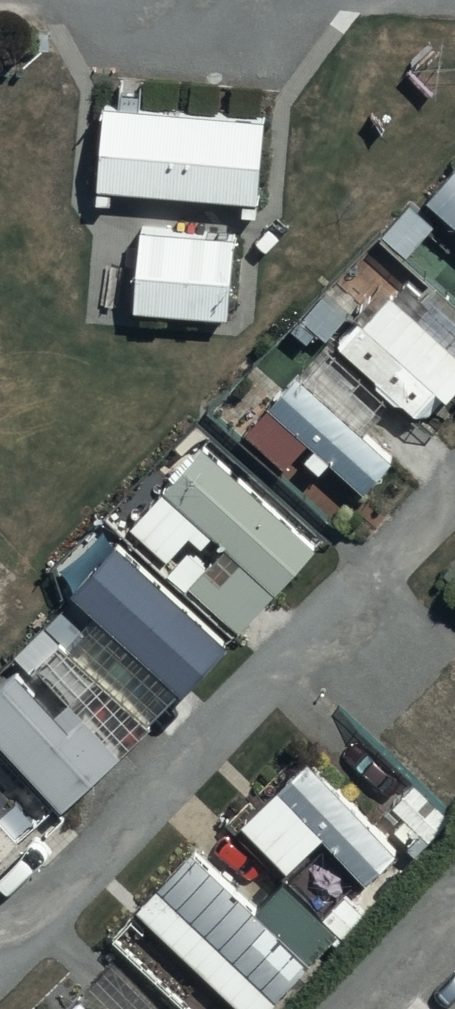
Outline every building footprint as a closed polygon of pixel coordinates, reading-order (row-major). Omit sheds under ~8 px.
[(271,113),(101,102),(95,199),(115,200),(116,188),(244,196),(243,213),(264,215),(271,113)] [(426,194),(454,219),(454,159),(426,194)] [(234,225),(138,221),(134,306),(230,310),(234,225)] [(381,278),(330,337),(427,421),(454,389),(454,342),(381,278)] [(285,466),(308,437),(365,483),(390,453),(371,437),(396,406),(343,362),(324,386),(301,367),(271,404),(262,396),(237,427),(285,466)] [(112,531),(67,580),(186,687),(329,528),(215,425),(130,519),(168,553),(190,528),(209,546),(173,586),(112,531)] [(0,678),(0,737),(61,809),(154,728),(53,611),(11,648),(21,660),(0,678)] [(22,839),(56,810),(0,745),(0,812),(22,839)] [(400,848),(304,754),(239,820),(292,872),(327,837),(370,879),(400,848)] [(22,839),(0,812),(0,858),(22,839)] [(137,906),(250,1008),(272,1008),(316,959),(191,846),(137,906)] [(70,1008),(173,1008),(119,957),(70,1008)]
